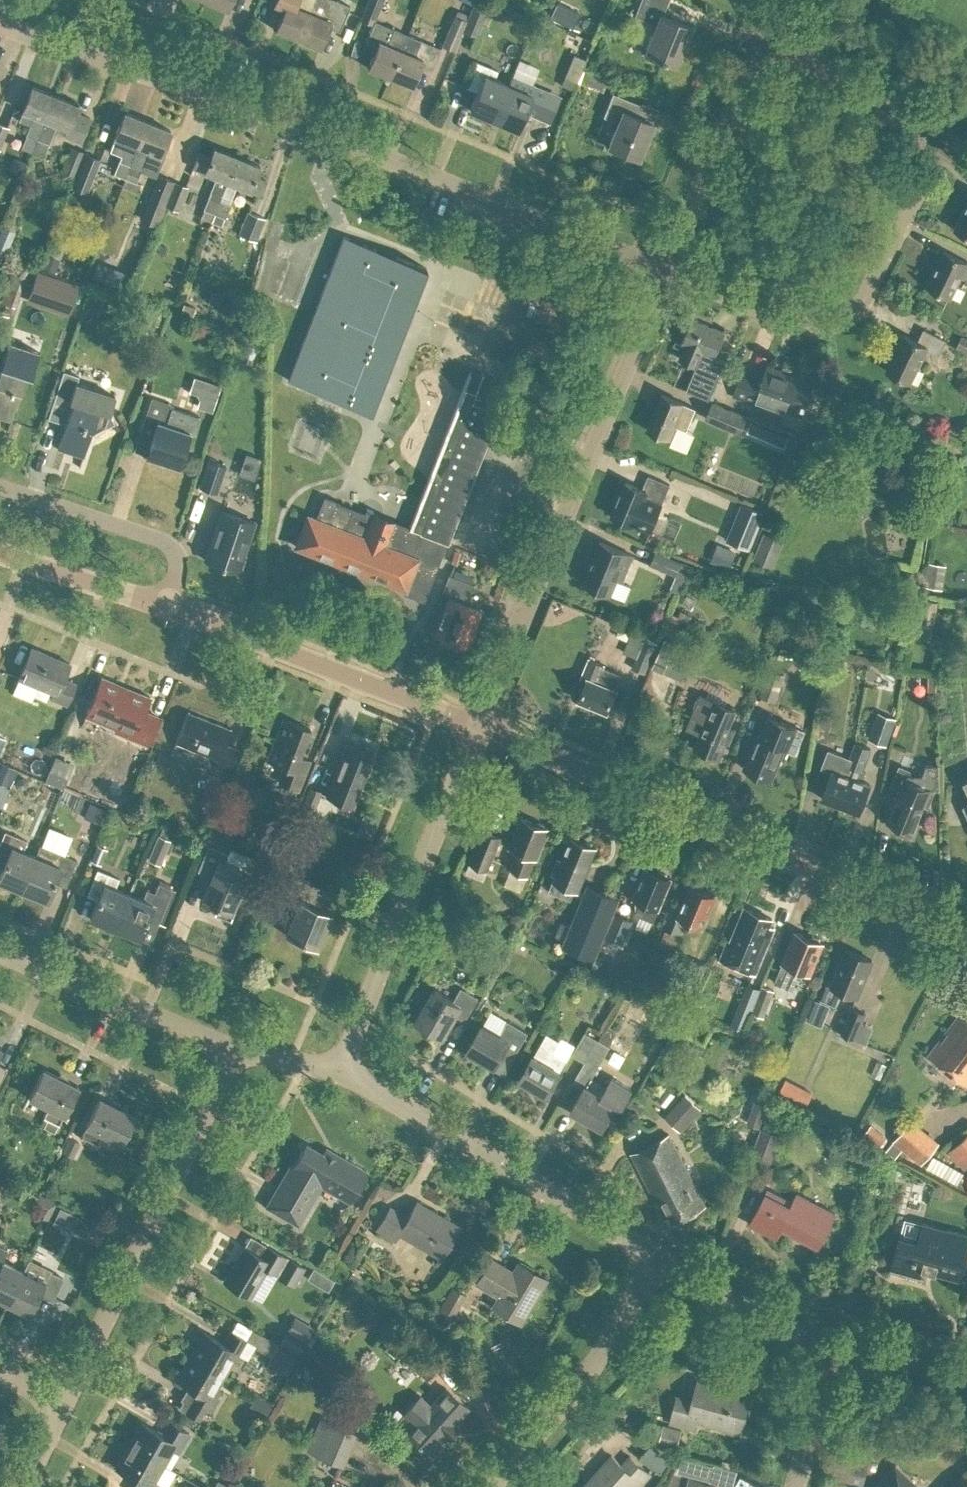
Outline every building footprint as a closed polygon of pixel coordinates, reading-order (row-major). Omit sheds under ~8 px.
[(205,1),(226,10),(231,0),(205,0),(205,1)] [(313,0),(274,0),(273,4),(283,9),(274,30),(297,39),(313,0)] [(297,39),(319,48),(328,27),(338,31),(349,5),(337,0),(313,0),(297,39)] [(634,16),(654,24),(643,52),(674,65),(690,26),(660,14),(666,0),(641,0),(634,16)] [(557,1),(550,16),(571,27),(578,11),(557,1)] [(468,18),(463,30),(477,35),(488,10),(474,4),(468,18)] [(463,30),(468,18),(455,13),(443,44),(455,49),(463,30)] [(367,68),(389,77),(406,35),(375,22),(366,43),(375,47),(367,68)] [(439,48),(420,40),(407,34),(407,35),(406,35),(389,77),(412,87),(420,66),(430,70),(439,48)] [(576,81),(585,59),(573,54),(564,76),(576,81)] [(469,109),(493,119),(507,84),(490,77),(493,69),(476,61),(465,87),(477,91),(469,109)] [(582,71),(578,81),(587,84),(591,75),(582,71)] [(511,76),(507,84),(493,119),(517,130),(524,112),(535,116),(546,91),(529,84),(511,76)] [(22,111),(19,119),(30,124),(26,133),(21,147),(32,151),(38,137),(54,95),(32,86),(22,111)] [(639,104),(612,93),(603,113),(618,119),(608,145),(638,157),(651,123),(634,116),(639,104)] [(38,137),(32,151),(43,155),(48,141),(55,124),(66,129),(63,134),(81,141),(90,117),(75,111),(78,104),(54,95),(38,137)] [(115,137),(110,149),(121,153),(114,172),(125,176),(130,164),(147,121),(125,112),(115,137)] [(147,121),(130,164),(141,169),(140,171),(154,176),(162,155),(161,155),(170,130),(147,121)] [(8,126),(0,123),(0,147),(8,126)] [(74,176),(84,151),(70,146),(61,170),(74,176)] [(203,209),(214,213),(220,199),(227,182),(236,157),(214,148),(211,157),(200,152),(193,168),(216,177),(209,195),(208,195),(203,209)] [(87,191),(92,181),(101,158),(86,153),(77,175),(73,185),(87,191)] [(259,166),(236,157),(227,182),(259,195),(265,181),(255,177),(259,166)] [(136,181),(140,171),(141,169),(130,164),(125,176),(125,177),(122,185),(137,191),(140,183),(136,181)] [(159,175),(149,199),(142,219),(157,225),(165,206),(175,181),(159,175)] [(175,181),(165,206),(178,211),(187,186),(175,181)] [(220,199),(214,213),(225,217),(230,203),(220,199)] [(953,228),(966,235),(966,201),(953,228)] [(256,241),(264,217),(247,210),(237,234),(256,241)] [(0,231),(0,254),(5,256),(15,232),(2,226),(0,231)] [(353,404),(371,411),(388,369),(391,361),(402,333),(409,315),(411,308),(427,267),(351,239),(343,235),(325,282),(288,379),(353,404)] [(942,250),(925,285),(949,296),(961,273),(965,275),(966,271),(966,261),(942,250)] [(47,254),(41,268),(54,273),(59,258),(47,254)] [(78,284),(37,270),(27,299),(68,314),(78,284)] [(114,285),(127,291),(132,278),(119,273),(114,285)] [(183,303),(180,312),(192,316),(195,307),(183,303)] [(725,362),(713,358),(714,355),(725,330),(693,318),(683,343),(684,344),(679,358),(698,366),(688,391),(709,400),(725,362)] [(947,339),(924,328),(918,340),(903,334),(886,370),(911,382),(927,348),(939,354),(947,339)] [(962,335),(956,346),(966,352),(966,337),(962,335)] [(10,420),(25,373),(31,375),(40,349),(6,338),(0,336),(0,364),(0,365),(0,366),(0,417),(10,420)] [(244,342),(238,359),(251,363),(256,346),(244,342)] [(810,382),(773,368),(774,366),(769,364),(763,380),(742,372),(734,395),(760,405),(762,399),(801,414),(810,390),(825,395),(829,384),(812,378),(810,382)] [(78,376),(63,371),(47,418),(65,424),(57,449),(82,457),(89,435),(114,423),(109,413),(114,396),(75,384),(78,376)] [(199,371),(194,386),(205,390),(201,401),(217,407),(226,380),(199,371)] [(307,514),(295,545),(404,587),(402,592),(423,600),(445,542),(447,542),(497,412),(471,402),(481,376),(469,372),(409,526),(366,509),(364,512),(336,501),(336,502),(324,497),(316,518),(307,514)] [(321,405),(288,392),(275,426),(297,434),(293,446),(282,441),(269,475),(292,483),(296,472),(341,489),(345,478),(367,487),(380,453),(358,444),(354,456),(309,439),(321,405)] [(696,408),(688,404),(662,393),(646,428),(674,440),(679,427),(687,430),(696,408)] [(152,396),(140,431),(141,431),(144,421),(156,425),(149,446),(150,446),(150,445),(164,450),(161,461),(162,461),(162,460),(177,465),(177,466),(178,466),(189,431),(194,433),(200,417),(173,407),(174,404),(152,396)] [(712,400),(705,418),(739,432),(747,415),(712,400)] [(747,430),(785,446),(789,436),(751,421),(747,430)] [(225,465),(208,459),(199,486),(216,491),(225,465)] [(670,483),(648,474),(642,489),(625,481),(611,515),(633,524),(651,530),(670,483)] [(741,503),(726,540),(750,549),(765,512),(741,503)] [(253,521),(222,510),(205,560),(236,570),(237,567),(241,568),(245,555),(242,554),(253,521)] [(753,558),(773,567),(784,541),(765,532),(753,558)] [(599,540),(582,582),(611,594),(625,600),(631,585),(621,581),(633,554),(599,540)] [(717,543),(710,560),(730,568),(736,551),(717,543)] [(655,550),(650,563),(677,574),(682,562),(655,550)] [(472,585),(450,577),(444,591),(451,594),(435,634),(466,646),(474,626),(476,627),(481,616),(478,615),(481,610),(464,603),(472,585)] [(915,623),(934,626),(938,601),(918,598),(915,623)] [(770,627),(767,639),(775,641),(779,630),(770,627)] [(633,667),(646,672),(657,646),(644,640),(633,667)] [(652,666),(681,679),(691,658),(662,645),(652,666)] [(71,663),(31,647),(19,677),(53,691),(50,698),(67,704),(76,682),(65,678),(71,663)] [(603,663),(589,657),(581,675),(587,678),(578,698),(607,710),(616,689),(613,687),(619,673),(602,666),(603,663)] [(759,695),(775,701),(785,674),(769,668),(759,695)] [(149,696),(101,676),(88,709),(118,722),(114,731),(146,745),(158,716),(144,710),(149,696)] [(686,727),(700,733),(694,746),(697,748),(699,752),(704,754),(707,752),(718,756),(725,740),(728,742),(734,727),(727,725),(733,709),(700,695),(686,727)] [(231,727),(187,708),(174,739),(217,758),(213,767),(228,773),(238,747),(224,741),(231,727)] [(869,739),(887,745),(896,717),(878,711),(869,739)] [(759,735),(747,766),(771,775),(777,762),(780,764),(786,748),(795,751),(803,730),(769,716),(762,735),(759,735)] [(310,728),(282,718),(266,760),(292,771),(286,787),(298,792),(311,761),(299,756),(310,728)] [(360,784),(373,753),(346,742),(334,774),(336,775),(328,794),(350,803),(358,783),(360,784)] [(857,744),(853,755),(866,760),(870,749),(857,744)] [(825,769),(834,773),(824,799),(842,806),(855,769),(849,767),(851,760),(830,753),(825,769)] [(44,779),(63,787),(73,762),(55,755),(44,779)] [(855,769),(842,806),(860,812),(870,785),(856,780),(859,771),(862,771),(866,760),(853,755),(851,760),(849,767),(855,769)] [(923,776),(909,776),(914,764),(902,759),(893,782),(904,787),(890,820),(895,823),(894,825),(913,833),(925,806),(927,807),(936,788),(939,788),(938,765),(927,765),(923,776)] [(23,776),(17,778),(14,782),(16,786),(20,788),(26,786),(28,783),(27,778),(23,776)] [(311,817),(321,790),(309,785),(298,812),(311,817)] [(68,786),(66,792),(53,788),(48,802),(59,806),(62,799),(79,805),(84,791),(68,786)] [(208,790),(202,805),(216,811),(222,796),(208,790)] [(284,796),(279,806),(291,812),(296,801),(284,796)] [(108,809),(89,802),(83,816),(102,824),(108,809)] [(361,817),(356,831),(372,837),(377,824),(361,817)] [(533,823),(522,818),(510,847),(517,850),(509,868),(526,875),(533,857),(535,858),(548,829),(545,827),(543,822),(538,820),(533,823)] [(267,830),(254,861),(269,867),(281,836),(267,830)] [(22,890),(36,856),(22,851),(26,840),(4,831),(0,840),(0,860),(4,862),(0,873),(0,881),(22,890)] [(470,862),(466,872),(482,879),(487,869),(500,838),(483,831),(470,862)] [(159,835),(148,859),(161,865),(171,840),(159,835)] [(550,890),(570,898),(571,895),(575,896),(596,846),(593,845),(592,842),(586,839),(583,841),(571,836),(561,860),(558,858),(552,873),(556,874),(551,885),(551,887),(550,890)] [(96,844),(90,859),(100,863),(106,848),(96,844)] [(226,852),(207,845),(197,869),(211,875),(201,900),(230,911),(246,870),(223,861),(226,852)] [(36,856),(22,890),(45,900),(53,881),(64,886),(75,860),(40,846),(36,856)] [(659,873),(646,868),(639,884),(635,885),(634,889),(635,893),(633,897),(642,901),(637,913),(652,919),(657,908),(658,908),(671,878),(667,877),(666,873),(661,871),(659,873)] [(118,878),(107,874),(96,869),(85,894),(97,899),(89,918),(114,928),(128,894),(114,888),(118,878)] [(297,903),(284,934),(316,947),(329,913),(315,907),(322,888),(300,879),(290,875),(281,897),(297,903)] [(128,894),(114,928),(138,938),(146,919),(156,924),(171,888),(160,883),(151,903),(128,894)] [(564,938),(561,945),(595,959),(620,896),(587,883),(577,907),(570,924),(564,938)] [(717,894),(692,884),(683,905),(682,904),(676,917),(678,918),(673,931),(682,935),(688,921),(701,927),(703,922),(708,923),(711,915),(709,913),(717,894)] [(772,917),(744,906),(730,941),(727,940),(720,959),(755,973),(774,926),(769,924),(772,917)] [(606,935),(624,942),(632,920),(615,913),(606,935)] [(562,920),(556,935),(564,938),(570,924),(562,920)] [(673,931),(667,929),(662,940),(677,946),(682,935),(673,931)] [(811,937),(810,936),(794,930),(781,961),(783,962),(775,981),(792,988),(800,969),(810,973),(823,942),(819,940),(819,937),(813,934),(811,937)] [(846,948),(833,981),(828,979),(820,999),(837,1005),(843,990),(857,996),(872,958),(846,948)] [(662,965),(667,954),(655,949),(650,959),(662,965)] [(747,983),(730,1027),(744,1032),(751,1012),(764,1016),(774,989),(762,985),(761,988),(747,983)] [(478,998),(461,988),(454,999),(436,988),(417,1019),(442,1034),(455,1014),(465,1020),(478,998)] [(669,1004),(663,1017),(674,1022),(680,1009),(669,1004)] [(874,1026),(863,1022),(866,1012),(851,1006),(840,1033),(855,1039),(856,1038),(867,1043),(874,1026)] [(965,1007),(929,1054),(966,1083),(966,1008),(965,1007)] [(528,1031),(508,1019),(500,1034),(482,1023),(467,1049),(495,1065),(503,1051),(513,1057),(528,1031)] [(612,1076),(601,1094),(586,1086),(610,1045),(609,1045),(614,1036),(602,1030),(597,1038),(598,1038),(584,1061),(572,1082),(583,1088),(571,1110),(601,1128),(615,1103),(621,1106),(631,1088),(612,1076)] [(546,1095),(560,1070),(567,1058),(554,1050),(560,1039),(547,1031),(533,1055),(532,1055),(518,1079),(546,1095)] [(598,1038),(597,1038),(590,1034),(585,1031),(572,1054),(584,1061),(598,1038)] [(54,1132),(58,1123),(62,1114),(63,1115),(78,1085),(42,1067),(27,1097),(47,1107),(42,1116),(47,1118),(43,1126),(54,1132)] [(490,1100),(502,1074),(493,1069),(481,1095),(490,1100)] [(786,1077),(779,1091),(806,1105),(813,1092),(786,1077)] [(686,1093),(666,1116),(682,1130),(702,1107),(686,1093)] [(767,1110),(771,1100),(757,1095),(753,1105),(767,1110)] [(134,1114),(99,1096),(84,1125),(85,1125),(80,1135),(96,1143),(101,1134),(119,1143),(134,1114)] [(766,1119),(749,1162),(767,1169),(784,1126),(766,1119)] [(911,1119),(893,1141),(921,1164),(939,1142),(911,1119)] [(675,1220),(707,1203),(670,1133),(633,1152),(668,1218),(672,1215),(675,1220)] [(953,1147),(966,1163),(966,1135),(953,1147)] [(68,1136),(61,1150),(73,1155),(79,1141),(68,1136)] [(270,1197),(265,1206),(298,1225),(321,1185),(350,1201),(366,1171),(336,1154),(333,1159),(304,1143),(279,1186),(277,1185),(270,1197)] [(958,1184),(965,1172),(934,1155),(928,1167),(958,1184)] [(817,1247),(835,1212),(798,1193),(793,1202),(768,1189),(750,1224),(776,1237),(780,1228),(817,1247)] [(47,1219),(49,1214),(54,1203),(47,1199),(42,1211),(40,1216),(47,1219)] [(398,1230),(415,1241),(439,1256),(457,1226),(416,1201),(406,1217),(388,1206),(375,1227),(393,1238),(398,1230)] [(78,1216),(59,1207),(52,1222),(70,1231),(78,1216)] [(923,1221),(918,1238),(899,1233),(891,1267),(921,1275),(923,1268),(960,1277),(966,1251),(966,1232),(923,1221)] [(106,1230),(91,1223),(84,1237),(98,1244),(106,1230)] [(303,1266),(266,1245),(260,1257),(242,1246),(223,1280),(249,1295),(265,1268),(293,1284),(303,1266)] [(7,1301),(22,1269),(2,1259),(6,1250),(0,1247),(0,1298),(7,1301)] [(327,1248),(318,1263),(329,1270),(338,1254),(327,1248)] [(511,1271),(488,1258),(475,1282),(497,1295),(491,1305),(519,1322),(544,1279),(517,1262),(511,1271)] [(27,1260),(22,1269),(7,1301),(28,1312),(39,1290),(52,1297),(62,1277),(48,1270),(27,1260)] [(350,1271),(345,1280),(356,1286),(361,1277),(350,1271)] [(440,1304),(453,1312),(465,1293),(452,1285),(440,1304)] [(299,1355),(314,1329),(312,1327),(313,1326),(294,1316),(278,1343),(299,1355)] [(345,1340),(350,1332),(341,1325),(335,1333),(345,1340)] [(188,1354),(224,1374),(232,1360),(237,1363),(250,1342),(229,1330),(222,1342),(202,1331),(188,1354)] [(279,1374),(291,1353),(277,1345),(265,1365),(279,1374)] [(426,1379),(436,1368),(413,1346),(403,1358),(426,1379)] [(224,1374),(188,1354),(175,1378),(187,1385),(180,1398),(183,1399),(179,1406),(197,1417),(201,1409),(209,1414),(222,1391),(216,1388),(224,1374)] [(751,1393),(699,1379),(694,1398),(679,1395),(671,1422),(696,1428),(699,1420),(741,1432),(751,1393)] [(470,1406),(446,1385),(430,1403),(419,1394),(390,1426),(403,1437),(408,1432),(430,1450),(433,1454),(443,1442),(440,1439),(470,1406)] [(359,1386),(349,1396),(363,1408),(372,1398),(359,1386)] [(266,1412),(271,1404),(261,1397),(256,1407),(266,1412)] [(309,1446),(348,1461),(362,1427),(323,1411),(309,1446)] [(141,1421),(128,1443),(163,1463),(172,1447),(179,1450),(189,1432),(168,1420),(161,1432),(141,1421)] [(659,1441),(677,1445),(681,1429),(663,1424),(659,1441)] [(128,1443),(115,1465),(136,1477),(130,1486),(158,1486),(161,1482),(154,1478),(163,1463),(128,1443)] [(874,1475),(875,1448),(837,1447),(836,1474),(874,1475)] [(632,1482),(638,1486),(639,1486),(651,1473),(631,1455),(623,1464),(612,1454),(597,1471),(599,1473),(586,1486),(628,1486),(632,1482)] [(682,1455),(678,1470),(711,1478),(715,1463),(682,1455)] [(896,1464),(875,1486),(920,1486),(896,1464)] [(721,1485),(692,1477),(689,1486),(721,1486),(721,1485)] [(226,1483),(218,1478),(213,1486),(223,1486),(226,1483)]
